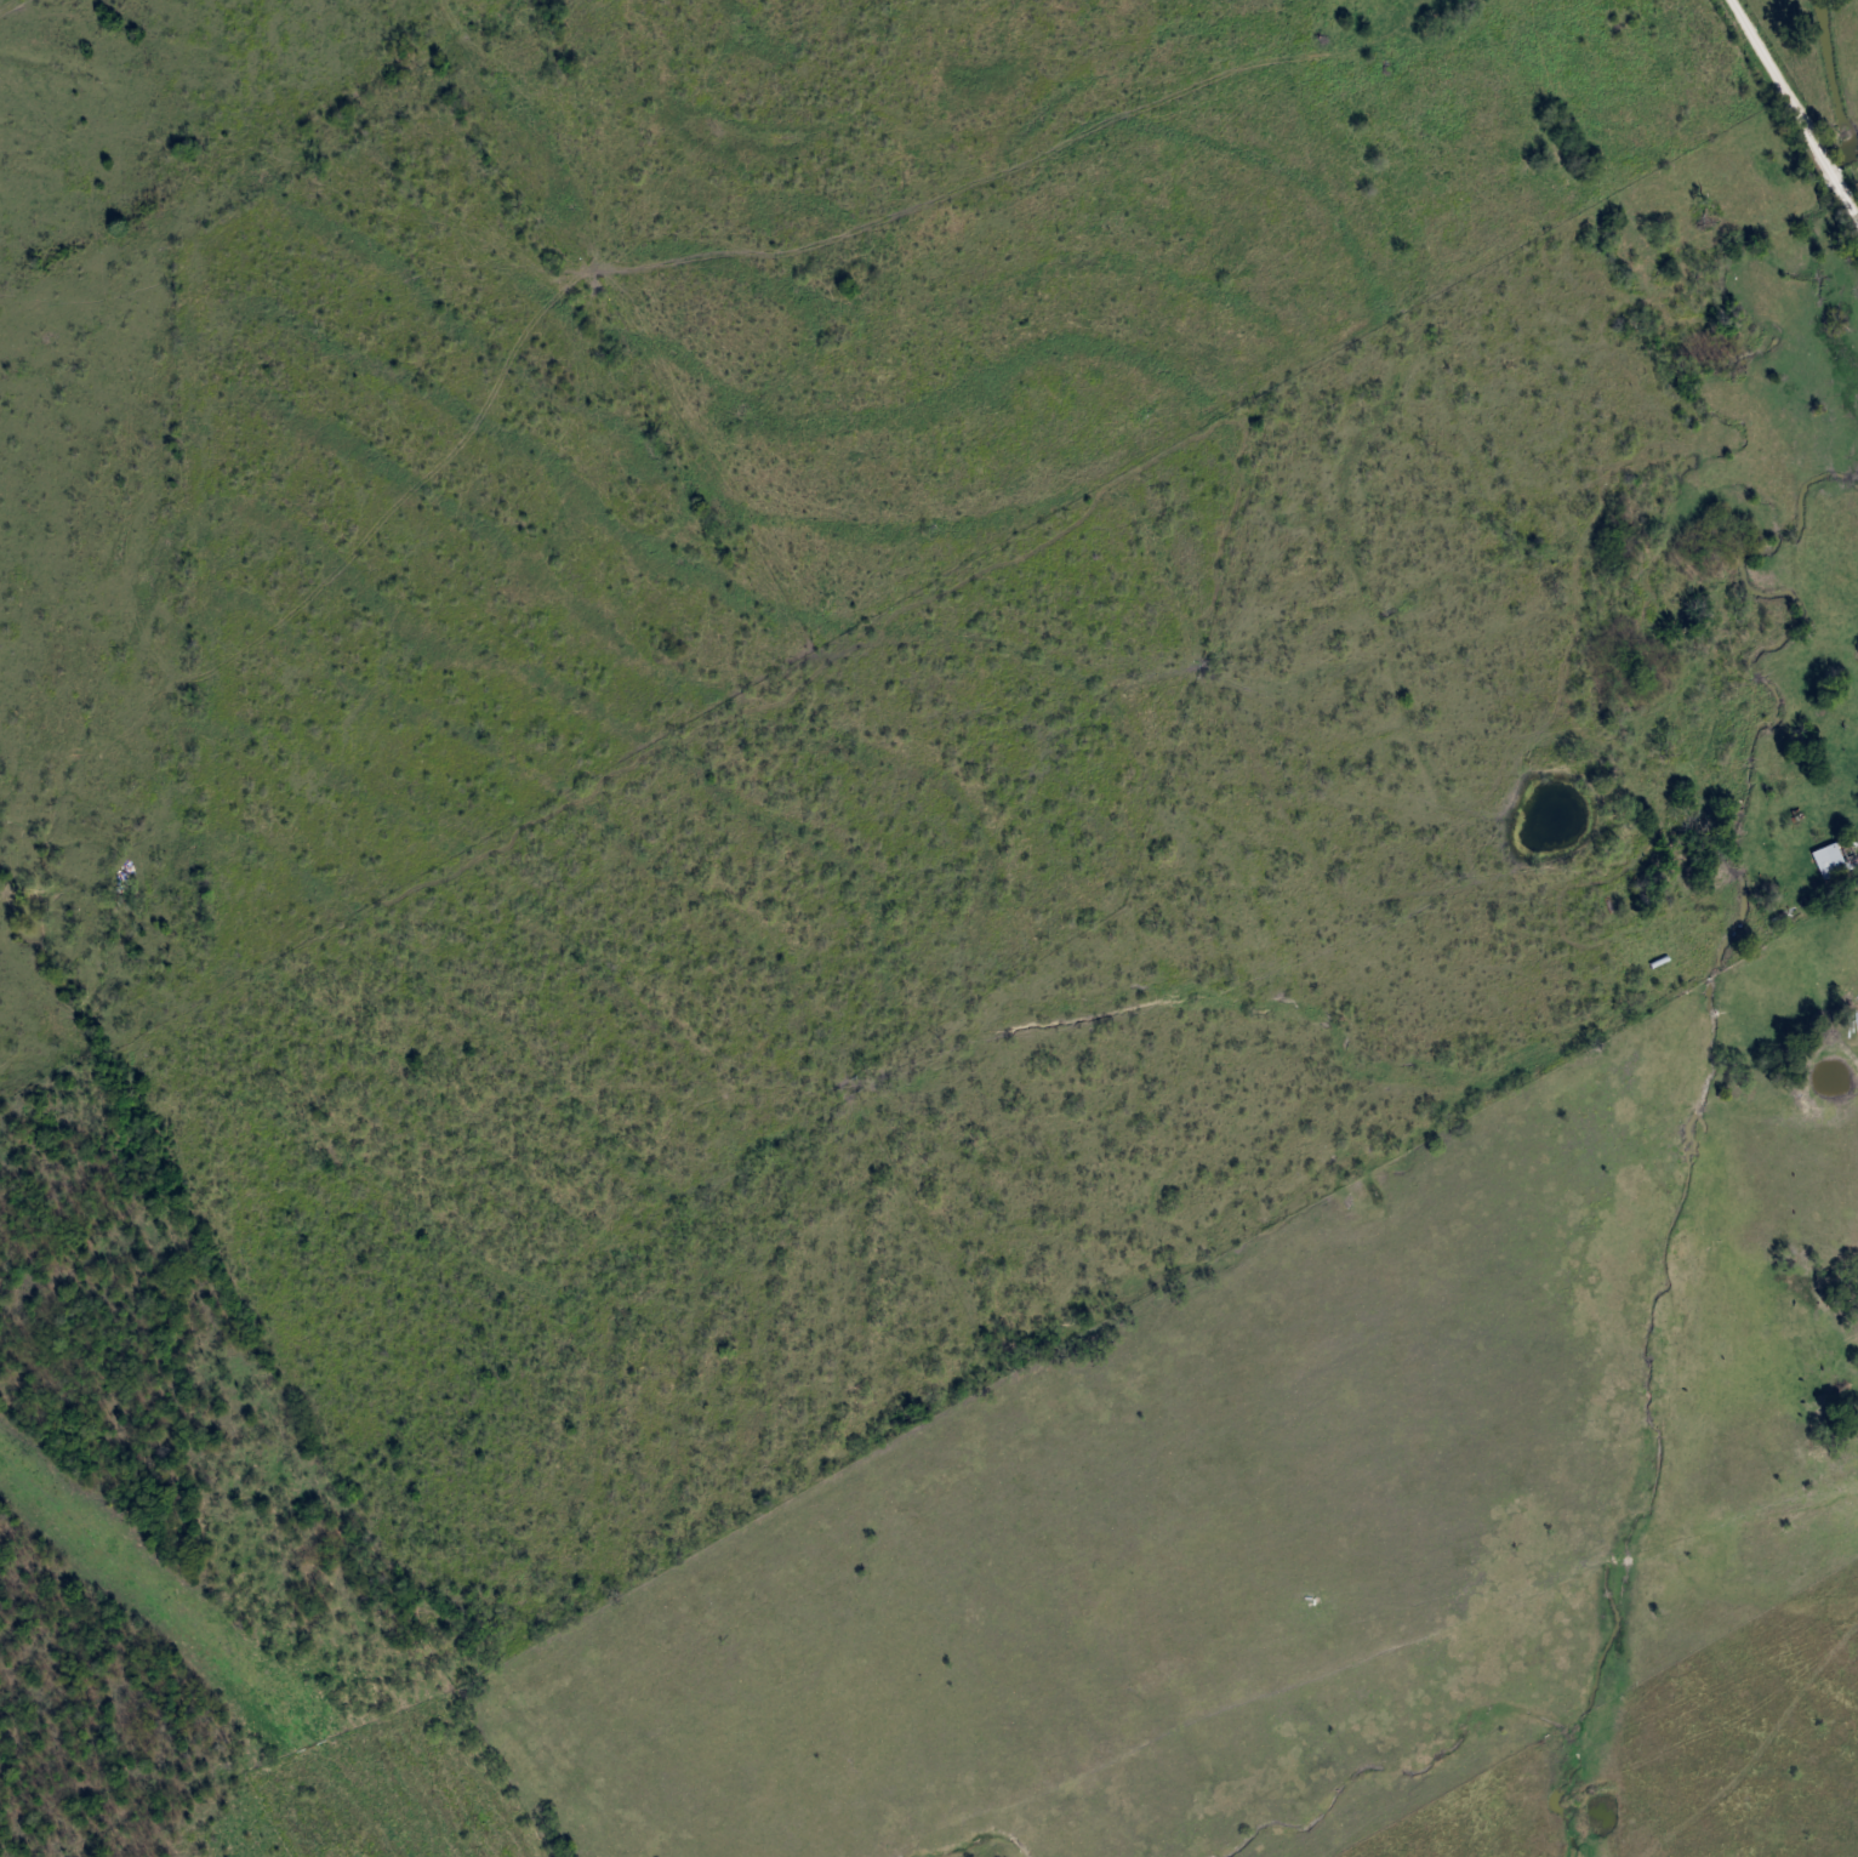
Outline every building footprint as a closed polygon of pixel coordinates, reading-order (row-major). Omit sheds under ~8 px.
[(1857,833),(1857,837),(1857,863),(1822,877),(1811,850),(1857,833)]
